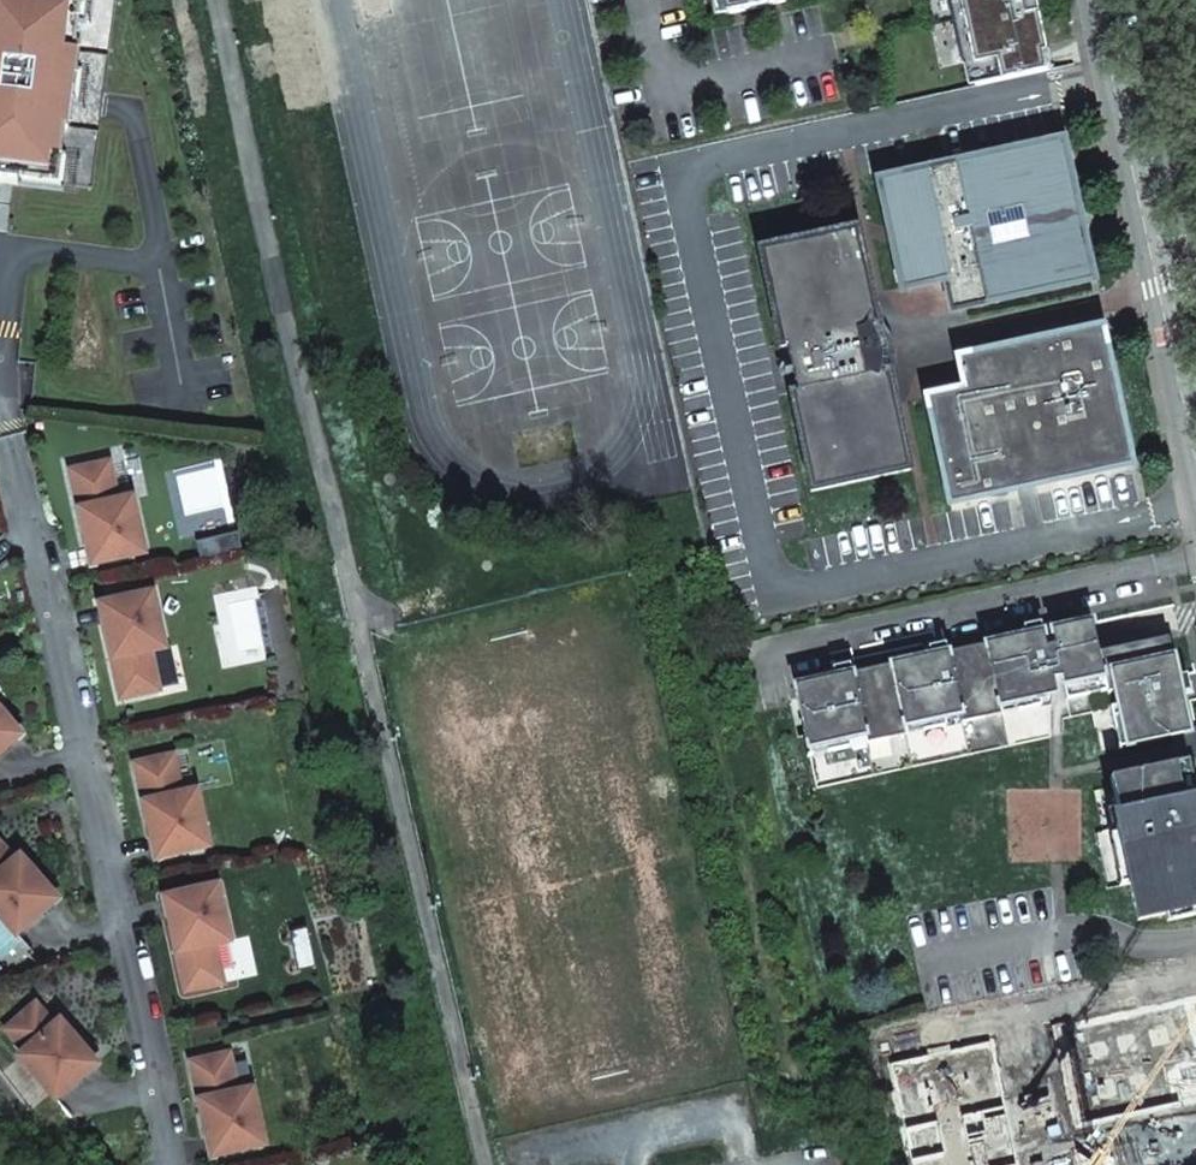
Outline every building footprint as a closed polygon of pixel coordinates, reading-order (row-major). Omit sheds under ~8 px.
[(92,187),(116,0),(0,0),(0,176),(92,187)] [(725,14),(788,1),(788,0),(721,0),(725,14)] [(977,87),(1047,71),(1030,0),(959,0),(977,87)] [(1061,140),(879,181),(903,289),(960,276),(967,308),(1093,279),(1061,140)] [(759,249),(781,351),(790,394),(812,492),(910,471),(893,395),(903,392),(899,369),(899,353),(898,348),(896,339),(889,324),(886,312),(883,301),(874,303),(857,228),(759,249)] [(1102,329),(1085,333),(958,360),(965,391),(927,399),(950,507),(1132,468),(1106,347),(1102,329)] [(84,527),(92,564),(143,553),(131,499),(116,501),(108,463),(72,471),(80,510),(88,509),(91,525),(84,527)] [(88,509),(80,510),(84,527),(91,525),(88,509)] [(101,605),(109,641),(116,639),(119,656),(113,658),(121,697),(157,689),(149,651),(163,647),(152,593),(101,605)] [(1067,701),(1090,696),(1107,693),(1119,707),(1111,709),(1115,732),(1123,730),(1128,748),(1172,738),(1189,734),(1189,731),(1181,695),(1191,693),(1186,675),(1177,678),(1169,638),(1099,653),(1092,622),(1051,631),(1055,646),(1046,648),(1041,624),(1023,628),(1025,637),(948,654),(946,644),(928,648),(930,657),(853,675),(850,665),(833,669),(835,678),(796,686),(809,749),(826,746),(828,753),(852,748),(866,745),(890,740),(924,732),(947,727),(962,724),(985,719),(1018,712),(1052,705),(1052,680),(1062,678),(1067,701)] [(109,641),(113,658),(119,656),(116,639),(109,641)] [(19,735),(0,713),(0,752),(19,735)] [(1178,764),(1181,764),(1188,762),(1189,765),(1195,764),(1195,729),(1189,731),(1189,734),(1172,738),(1178,764)] [(172,756),(136,765),(145,804),(152,802),(155,819),(148,820),(156,857),(207,845),(195,791),(180,794),(172,756)] [(1181,764),(1178,764),(1111,779),(1119,829),(1114,830),(1122,867),(1126,866),(1139,921),(1195,909),(1195,820),(1193,803),(1195,802),(1195,789),(1193,778),(1189,765),(1188,762),(1181,764)] [(152,802),(145,804),(148,820),(155,819),(152,802)] [(0,848),(0,915),(15,934),(55,900),(31,871),(25,876),(14,862),(0,848)] [(19,858),(14,862),(25,876),(31,871),(19,858)] [(216,887),(165,897),(173,935),(180,933),(184,949),(177,951),(185,990),(221,982),(213,944),(227,941),(216,887)] [(180,933),(173,935),(177,951),(184,949),(180,933)] [(854,1035),(879,1164),(1195,1164),(1195,958),(854,1035)] [(35,1006),(7,1030),(25,1051),(20,1056),(56,1098),(95,1065),(70,1036),(65,1041),(53,1027),(35,1006)] [(59,1022),(53,1027),(65,1041),(70,1036),(59,1022)] [(227,1055),(192,1062),(201,1102),(207,1101),(211,1117),(204,1118),(212,1156),(262,1143),(251,1090),(236,1093),(227,1055)] [(207,1101),(201,1102),(204,1118),(211,1117),(207,1101)]
